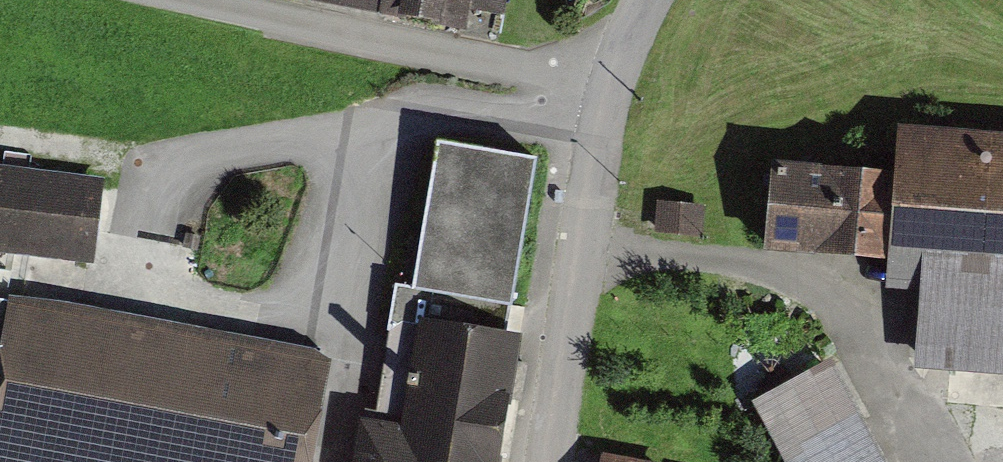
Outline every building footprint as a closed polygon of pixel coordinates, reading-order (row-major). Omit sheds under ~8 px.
[(482,35),(489,0),(318,0),(482,35)] [(887,286),(922,289),(916,365),(1002,372),(1002,130),(901,122),(897,172),(889,261),(887,286)] [(543,165),(452,146),(424,280),(515,299),(543,165)] [(889,261),(897,172),(773,162),(766,251),(889,261)] [(0,167),(0,243),(107,258),(117,183),(0,167)] [(705,209),(657,205),(654,238),(703,241),(705,209)] [(332,369),(316,355),(10,298),(8,306),(0,351),(0,461),(315,461),(332,369)] [(0,305),(0,351),(8,306),(0,305)] [(432,323),(415,425),(361,416),(354,461),(516,461),(536,340),(432,323)] [(780,461),(882,461),(832,368),(753,410),(780,461)]
